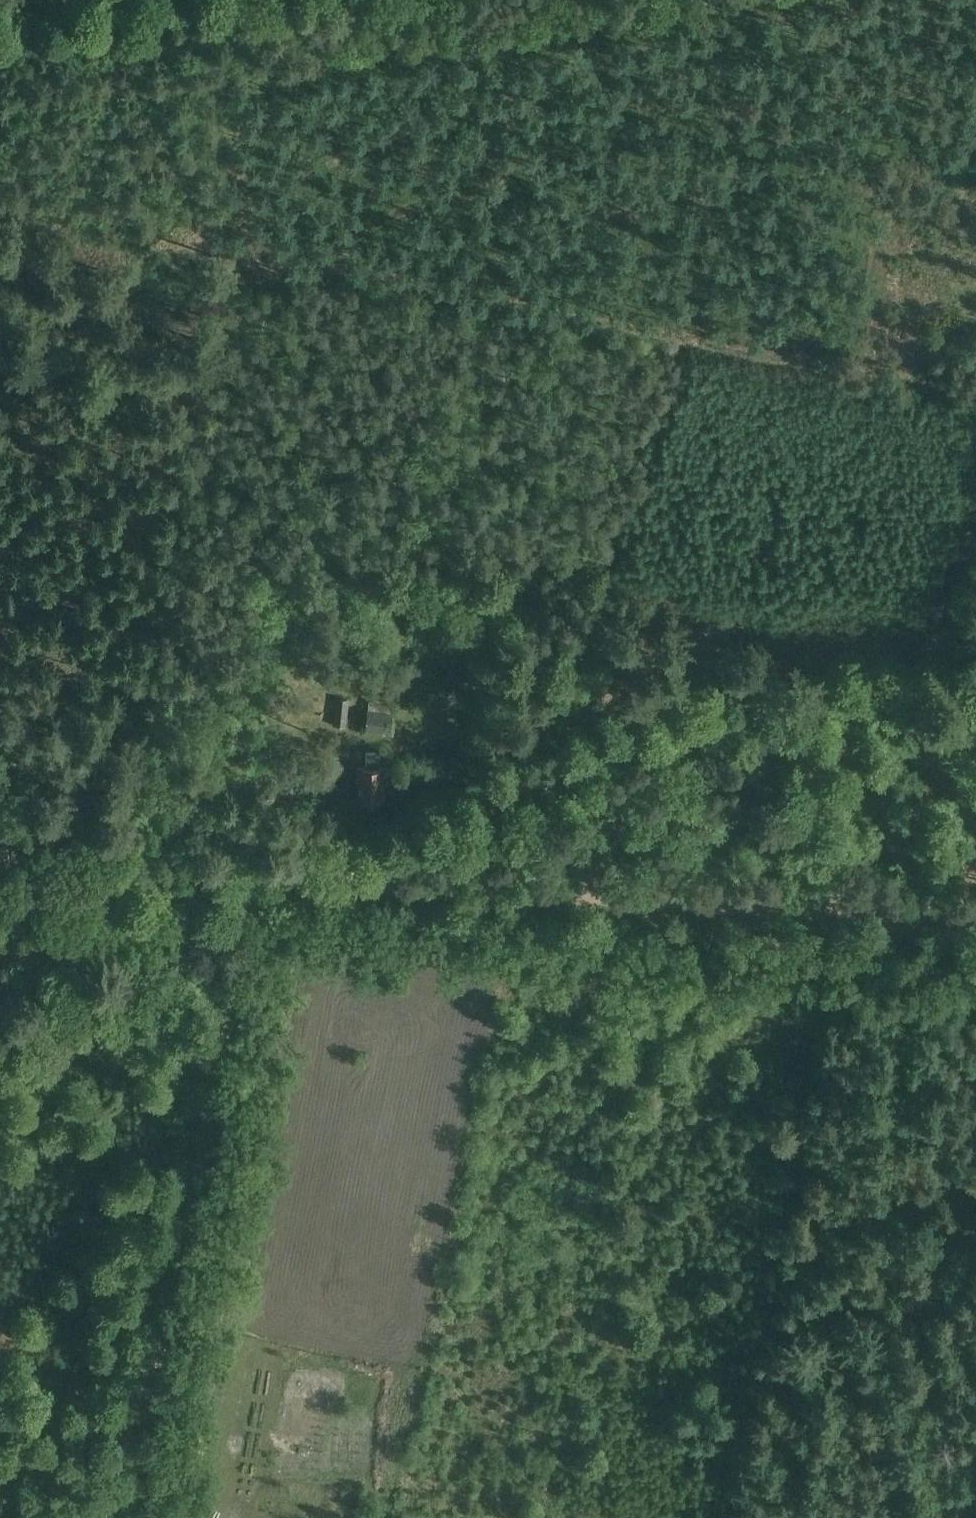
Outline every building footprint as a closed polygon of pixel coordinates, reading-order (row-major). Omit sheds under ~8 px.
[(346,724),(349,698),(336,697),(333,723),(346,724)] [(369,698),(365,729),(390,732),(394,701),(369,698)] [(384,800),(384,782),(388,782),(388,767),(356,766),(355,784),(359,784),(359,800),(384,800)]
